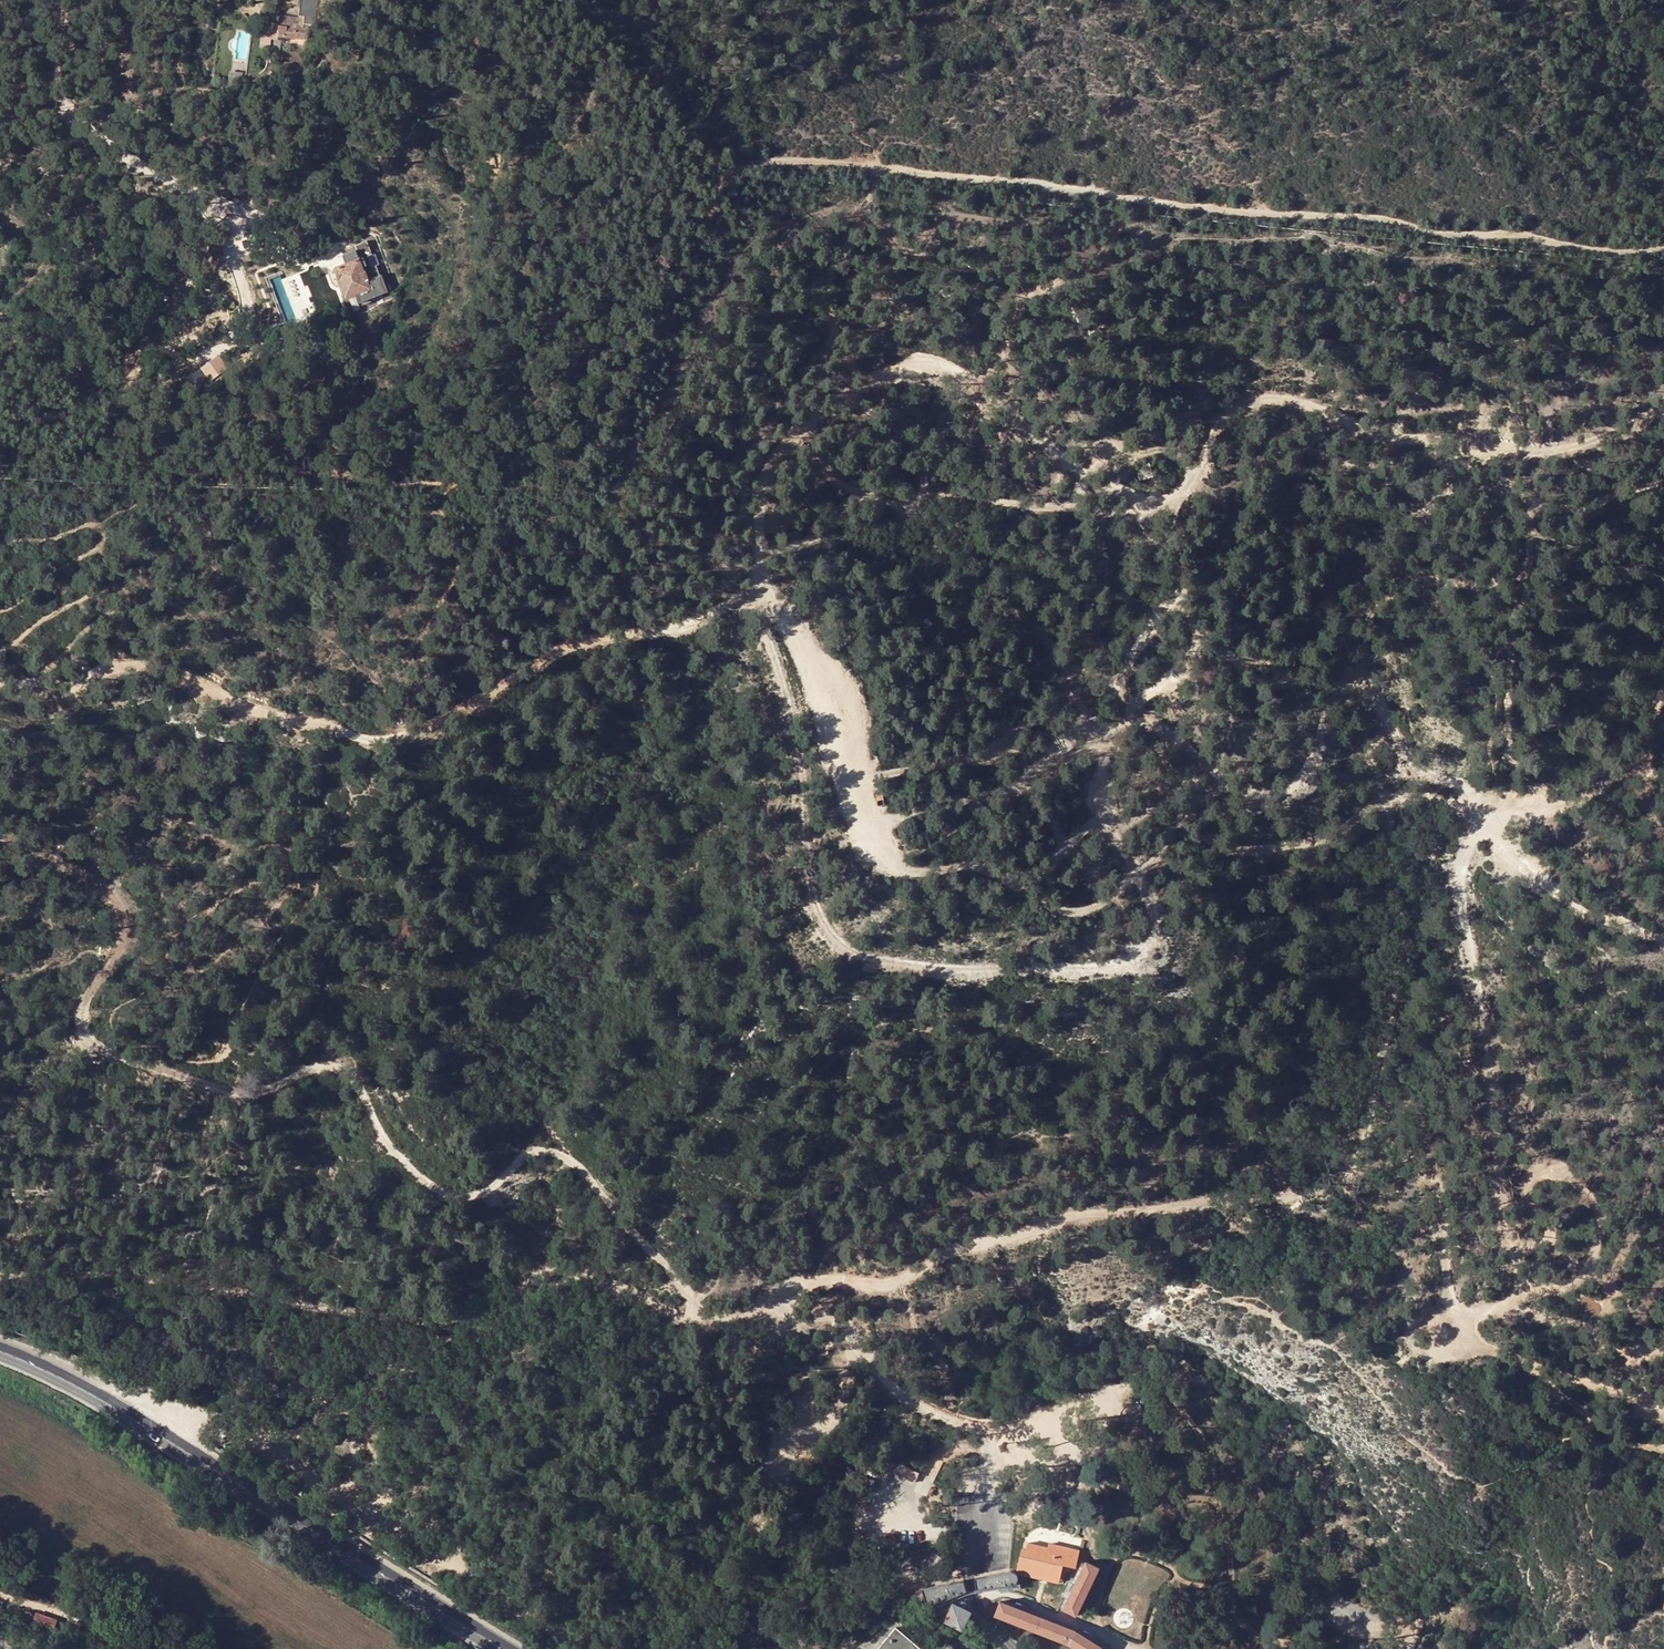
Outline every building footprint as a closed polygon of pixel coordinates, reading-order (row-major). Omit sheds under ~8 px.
[(293,15),(282,14),(282,25),(290,26),(291,30),(290,38),(301,38),(302,25),(303,17),(293,15)] [(281,33),(282,25),(279,25),(269,24),(269,32),(281,33)] [(19,152),(41,159),(45,149),(23,141),(19,152)] [(2,184),(0,187),(0,200),(6,192),(15,197),(17,194),(2,184)] [(348,263),(335,268),(344,295),(348,296),(369,289),(366,279),(368,279),(366,271),(364,272),(360,259),(362,258),(359,250),(344,254),(348,263)] [(309,294),(320,290),(314,272),(303,276),(309,294)] [(212,378),(228,368),(220,353),(203,363),(212,378)] [(218,1351),(201,1350),(201,1360),(218,1361),(218,1351)] [(342,1458),(355,1437),(340,1427),(327,1449),(342,1458)] [(894,1473),(911,1480),(916,1469),(899,1462),(894,1473)] [(398,1509),(410,1518),(414,1512),(402,1503),(398,1509)] [(1064,1564),(1077,1567),(1081,1551),(1050,1543),(1049,1548),(1030,1543),(1028,1549),(1023,1548),(1018,1567),(1061,1578),(1064,1564)] [(1086,1561),(1062,1609),(1076,1616),(1100,1567),(1086,1561)] [(1061,1578),(1018,1567),(1017,1573),(1059,1584),(1061,1578)] [(1015,1572),(1010,1571),(975,1578),(977,1590),(1010,1585),(1015,1583),(1017,1582),(1018,1579),(1018,1576),(1017,1574),(1017,1573),(1015,1572)] [(964,1580),(922,1588),(927,1610),(967,1592),(964,1580)] [(999,1601),(993,1616),(1068,1645),(1074,1648),(1101,1648),(1102,1648),(1075,1630),(999,1601)] [(972,1613),(952,1604),(943,1623),(962,1632),(972,1613)] [(55,1621),(31,1612),(28,1621),(52,1630),(55,1621)] [(895,1629),(878,1648),(920,1648),(895,1629)]
